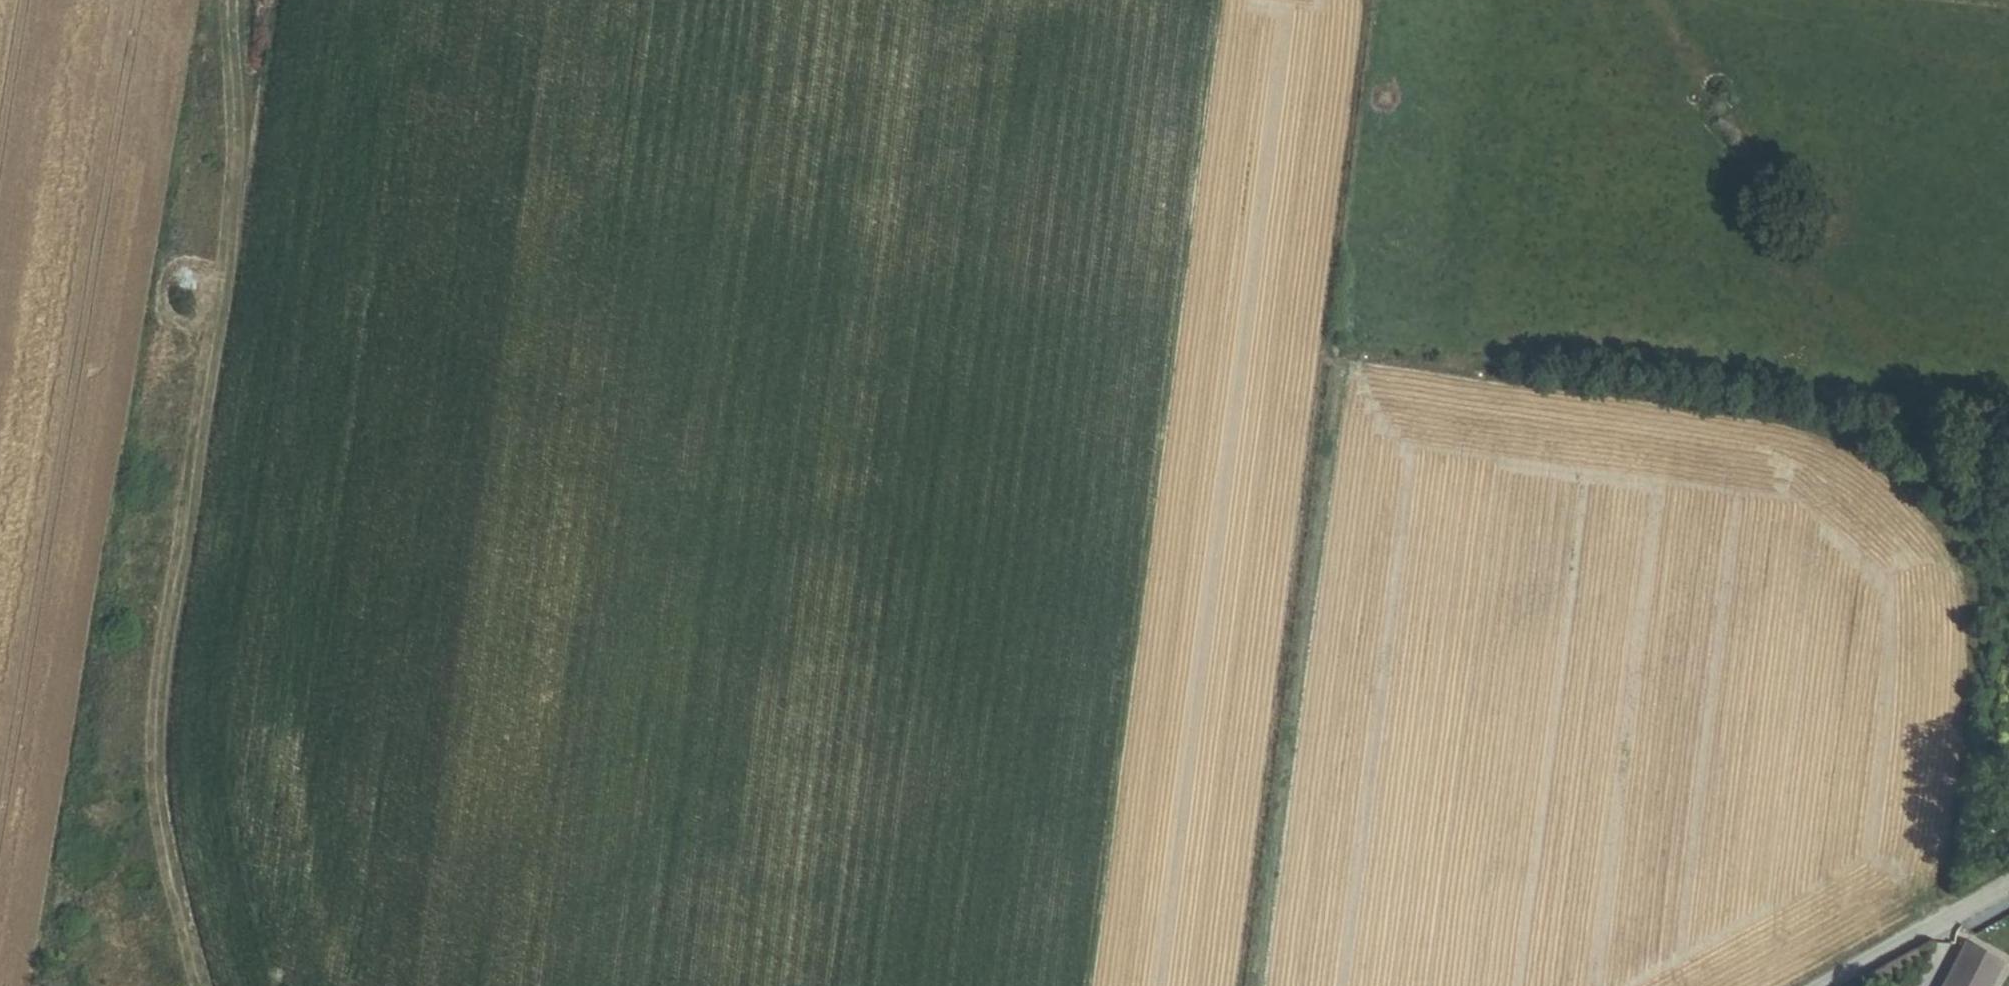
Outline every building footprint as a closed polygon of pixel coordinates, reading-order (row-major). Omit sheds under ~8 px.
[(2003,965),(1964,945),(1943,985),(1992,985),(2003,965)]
